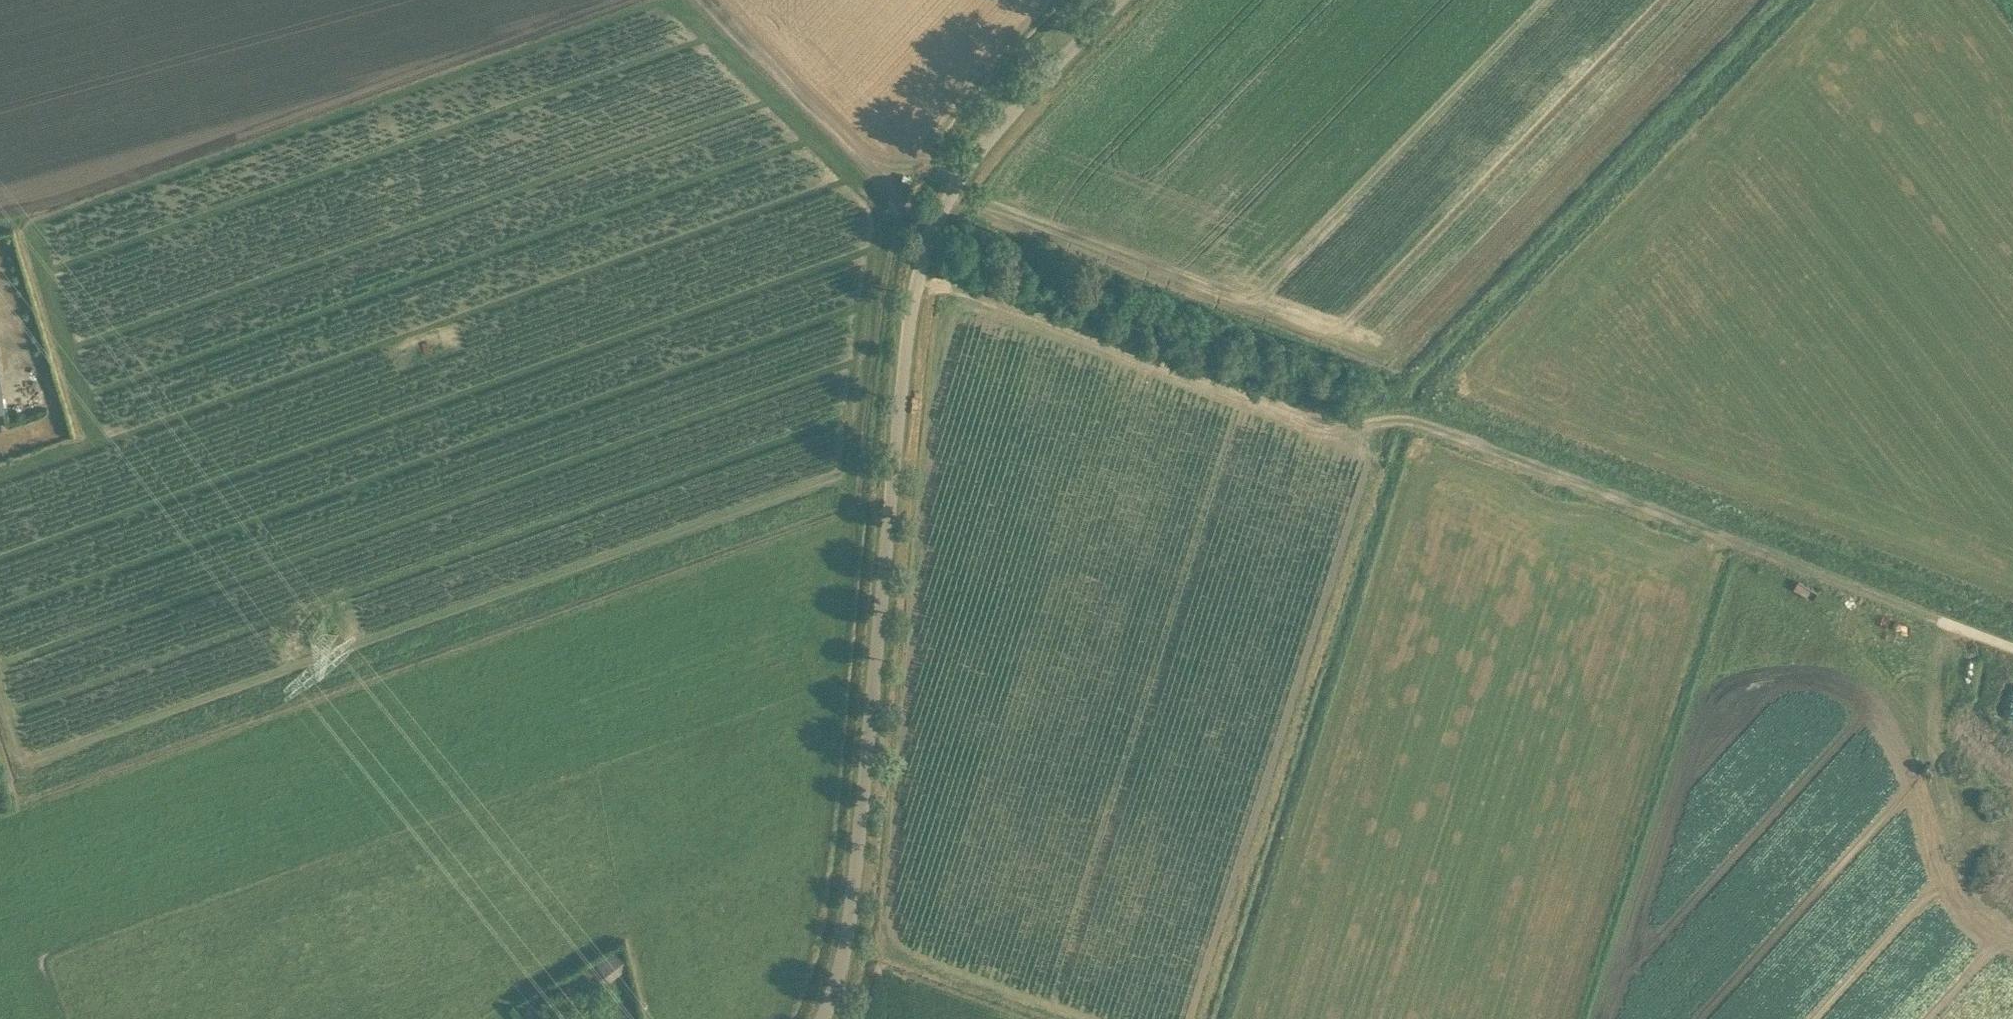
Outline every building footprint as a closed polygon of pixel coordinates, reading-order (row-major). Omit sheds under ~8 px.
[(615,947),(595,962),(611,981),(630,965),(615,947)] [(522,1008),(533,1018),(536,1018),(551,1004),(539,992),(522,1008)]
